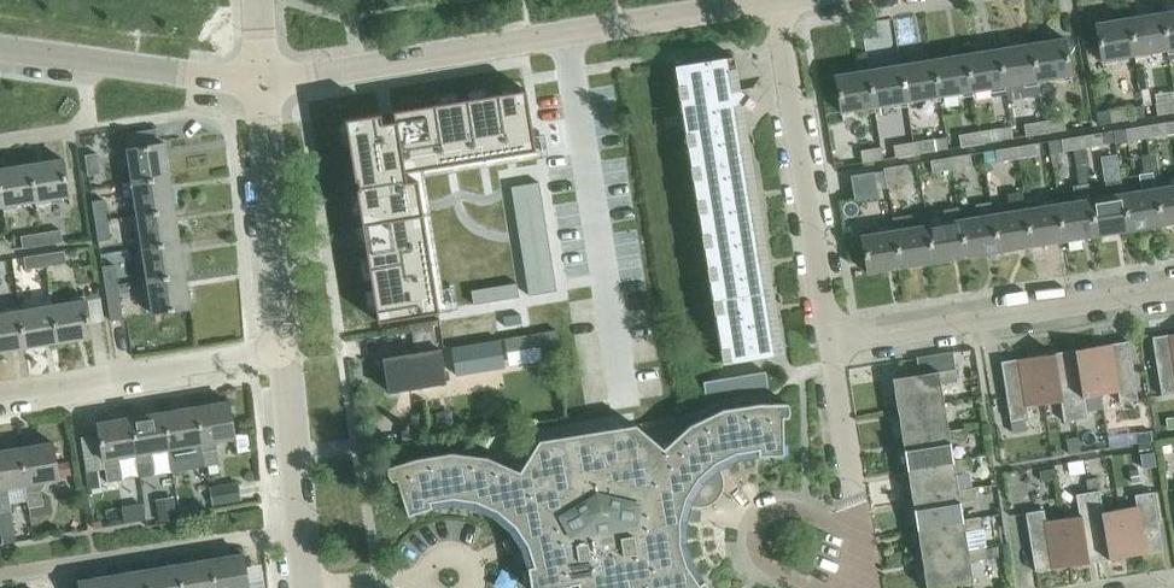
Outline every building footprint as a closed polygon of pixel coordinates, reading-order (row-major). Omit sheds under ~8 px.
[(1161,11),(1167,49),(1168,59),(1173,58),(1173,9),(1161,11)] [(1167,49),(1161,11),(1128,17),(1134,54),(1133,54),(1134,63),(1149,60),(1148,52),(1167,49)] [(1134,54),(1128,17),(1095,22),(1101,59),(1133,54),(1134,54)] [(1072,83),(1064,37),(1032,42),(1038,79),(1056,76),(1058,85),(1072,83)] [(1038,79),(1032,42),(999,47),(1005,85),(1005,84),(1022,82),(1024,90),(1039,88),(1038,79)] [(1005,85),(999,47),(966,53),(972,90),(990,87),(991,96),(1007,93),(1005,84),(1005,85)] [(972,90),(966,53),(933,58),(939,95),(972,90)] [(782,353),(741,103),(743,103),(753,110),(759,100),(748,94),(747,87),(739,88),(733,54),(675,64),(723,362),(782,353)] [(939,95),(933,58),(900,63),(906,100),(925,97),(927,106),(941,104),(939,95)] [(906,100),(900,63),(868,68),(874,106),(906,100)] [(1150,87),(1146,66),(1136,68),(1140,88),(1150,87)] [(874,106),(868,68),(835,74),(841,111),(874,106)] [(380,112),(345,118),(346,120),(350,143),(355,179),(357,178),(359,187),(356,187),(357,195),(360,213),(362,223),(366,245),(367,255),(371,278),(373,288),(376,310),(378,320),(439,311),(417,178),(406,180),(405,170),(536,149),(533,134),(526,88),(518,89),(500,92),(490,94),(468,98),(458,99),(440,102),(425,105),(403,108),(393,110),(394,119),(382,121),(380,112)] [(1155,102),(1157,114),(1173,111),(1173,99),(1155,102)] [(1132,118),(1130,106),(1103,110),(1105,122),(1132,118)] [(1066,128),(1064,116),(1044,119),(1046,131),(1066,128)] [(1046,131),(1044,119),(1024,123),(1026,134),(1046,131)] [(1168,133),(1166,121),(1146,125),(1148,137),(1168,133)] [(1148,137),(1146,125),(1127,128),(1114,130),(1115,142),(1148,137)] [(1000,139),(998,127),(979,130),(980,142),(1000,139)] [(980,142),(979,130),(959,133),(961,145),(980,142)] [(1103,144),(1101,131),(1080,135),(1082,147),(1083,147),(1103,144)] [(101,172),(97,152),(95,152),(92,134),(83,136),(86,154),(85,154),(88,174),(101,172)] [(1085,161),(1083,147),(1082,147),(1080,135),(1061,138),(1063,151),(1073,149),(1075,162),(1085,161)] [(935,149),(933,137),(913,141),(915,153),(935,149)] [(915,153),(913,141),(893,144),(895,156),(915,153)] [(127,148),(132,181),(169,175),(164,142),(127,148)] [(1037,154),(1035,143),(1015,146),(1017,158),(1037,154)] [(883,158),(880,146),(861,150),(863,162),(883,158)] [(1017,158),(1015,146),(995,149),(997,161),(1017,158)] [(972,165),(970,153),(949,156),(951,168),(972,165)] [(1162,224),(1156,186),(1150,153),(1141,155),(1144,172),(1138,173),(1141,189),(1123,192),(1129,229),(1162,224)] [(951,168),(949,156),(930,160),(932,171),(951,168)] [(63,157),(30,163),(35,200),(69,195),(63,157)] [(30,163),(0,167),(0,187),(3,205),(35,200),(30,163)] [(911,183),(908,164),(895,166),(898,185),(911,183)] [(898,185),(895,166),(884,167),(888,186),(898,185)] [(855,198),(877,194),(873,171),(851,175),(855,198)] [(175,208),(169,175),(132,181),(137,213),(175,208)] [(1129,229),(1123,192),(1121,178),(1106,180),(1109,194),(1090,197),(1096,234),(1129,229)] [(1172,178),(1173,184),(1156,186),(1162,224),(1173,222),(1173,178),(1172,178)] [(539,181),(525,183),(527,192),(541,190),(539,181)] [(525,183),(511,185),(513,194),(527,192),(525,183)] [(541,190),(527,192),(528,201),(542,199),(541,190)] [(527,192),(513,194),(514,204),(528,201),(527,192)] [(1096,234),(1090,197),(1058,202),(1064,240),(1096,234)] [(108,218),(105,198),(92,200),(95,220),(108,218)] [(542,199),(528,201),(530,210),(544,208),(542,199)] [(992,213),(993,213),(990,200),(976,203),(978,215),(960,218),(966,255),(998,250),(992,213)] [(528,201),(514,204),(516,213),(530,210),(528,201)] [(1064,240),(1058,202),(1025,208),(1031,245),(1064,240)] [(960,218),(958,206),(942,208),(944,221),(928,223),(927,223),(933,261),(966,255),(960,218)] [(180,240),(175,208),(137,213),(142,246),(180,240)] [(544,208),(530,210),(531,219),(545,217),(544,208)] [(1025,208),(993,213),(992,213),(998,250),(1031,245),(1025,208)] [(530,210),(516,213),(517,222),(531,219),(530,210)] [(927,223),(928,223),(926,211),(910,213),(912,226),(894,229),(900,266),(933,261),(927,223)] [(545,217),(531,219),(533,228),(547,226),(545,217)] [(111,238),(108,218),(95,220),(98,240),(111,238)] [(531,219),(517,222),(519,231),(533,228),(531,219)] [(547,226),(533,228),(534,238),(548,235),(547,226)] [(63,241),(61,228),(40,231),(42,244),(63,241)] [(533,228),(519,231),(520,240),(534,238),(533,228)] [(900,266),(894,229),(861,234),(867,271),(900,266)] [(42,244),(40,231),(21,235),(23,247),(42,244)] [(548,235),(534,238),(536,247),(550,244),(548,235)] [(534,238),(520,240),(522,249),(536,247),(534,238)] [(185,273),(180,240),(142,246),(147,279),(185,273)] [(550,244),(536,247),(537,256),(551,253),(550,244)] [(536,247),(522,249),(523,258),(537,256),(536,247)] [(89,262),(88,248),(78,248),(79,263),(89,262)] [(66,261),(64,249),(44,252),(46,265),(66,261)] [(46,265),(44,252),(24,256),(26,268),(46,265)] [(551,253),(537,256),(539,265),(553,263),(551,253)] [(537,256),(523,258),(524,267),(539,265),(537,256)] [(103,265),(106,285),(118,283),(115,263),(103,265)] [(553,263),(539,265),(540,274),(554,272),(553,263)] [(539,265),(524,267),(526,276),(540,274),(539,265)] [(554,272),(540,274),(541,283),(556,281),(554,272)] [(185,273),(147,279),(138,280),(140,293),(149,292),(152,312),(190,306),(185,273)] [(540,274),(526,276),(527,285),(541,283),(540,274)] [(556,281),(541,283),(543,292),(557,290),(556,281)] [(517,282),(508,283),(510,297),(519,296),(517,282)] [(123,317),(118,283),(106,285),(111,319),(123,317)] [(508,283),(499,285),(501,299),(510,297),(508,283)] [(541,283),(527,285),(529,294),(543,292),(541,283)] [(499,285),(490,286),(492,300),(501,299),(499,285)] [(490,286),(480,288),(483,302),(492,300),(490,286)] [(480,288),(471,289),(474,303),(483,302),(480,288)] [(86,298),(52,304),(58,341),(92,336),(86,298)] [(58,341),(52,304),(20,309),(26,346),(58,341)] [(20,309),(0,312),(0,350),(26,346),(20,309)] [(446,381),(440,347),(435,348),(431,322),(409,326),(413,352),(383,357),(388,390),(446,381)] [(544,365),(562,362),(557,329),(539,332),(544,365)] [(1152,336),(1161,395),(1173,393),(1173,332),(1152,336)] [(500,339),(452,347),(456,373),(504,365),(500,339)] [(1138,398),(1128,340),(1093,345),(1101,393),(1118,390),(1119,401),(1138,398)] [(1101,393),(1093,345),(1064,350),(1075,419),(1085,417),(1087,417),(1084,396),(1101,393)] [(1075,419),(1064,350),(1036,355),(1043,402),(1060,400),(1064,421),(1075,419)] [(1043,402),(1036,355),(1001,360),(1012,431),(1026,429),(1024,417),(1028,416),(1027,405),(1043,402)] [(943,400),(941,383),(957,381),(955,368),(939,371),(938,370),(892,377),(897,408),(943,400)] [(704,378),(706,395),(767,386),(765,370),(704,378)] [(229,399),(195,405),(202,443),(201,443),(205,465),(220,463),(216,440),(235,437),(229,399)] [(902,437),(948,430),(943,400),(897,408),(902,437)] [(699,506),(704,506),(707,505),(710,504),(714,502),(716,500),(719,497),(720,495),(722,493),(723,490),(724,487),(724,484),(725,483),(725,481),(724,478),(724,475),(723,472),(722,469),(716,461),(737,451),(759,448),(758,454),(784,453),(783,416),(785,416),(787,415),(788,413),(789,412),(790,410),(790,408),(790,407),(790,406),(789,404),(788,402),(758,402),(722,408),(689,424),(663,447),(635,423),(539,439),(519,470),(487,456),(451,451),(415,457),(388,465),(388,467),(387,469),(388,471),(388,474),(389,476),(391,478),(391,479),(392,479),(397,478),(408,514),(432,506),(430,500),(452,497),(475,500),(497,509),(514,524),(527,543),(534,565),(528,566),(531,587),(547,587),(571,584),(571,583),(578,582),(578,587),(630,587),(645,577),(651,587),(713,587),(704,578),(700,582),(687,564),(680,542),(680,519),(684,504),(699,506)] [(202,443),(195,405),(163,410),(169,448),(172,470),(187,468),(184,446),(201,443),(202,443)] [(169,448),(163,410),(131,416),(137,453),(136,453),(140,476),(155,473),(151,451),(169,448)] [(137,453),(131,416),(97,421),(107,481),(122,479),(118,456),(136,453),(137,453)] [(1078,433),(1087,431),(1085,417),(1075,419),(1078,433)] [(428,443),(425,424),(401,428),(404,447),(428,443)] [(953,459),(950,442),(967,439),(965,427),(956,428),(948,430),(902,437),(907,467),(962,458),(953,459)] [(1151,430),(1137,431),(1138,449),(1153,448),(1151,430)] [(1078,435),(1067,436),(1070,453),(1081,451),(1078,435)] [(53,441),(19,446),(26,484),(25,484),(29,506),(39,505),(44,504),(40,481),(59,478),(53,441)] [(25,484),(26,484),(19,446),(0,449),(0,525),(2,538),(15,536),(7,487),(25,484)] [(1154,451),(1141,453),(1143,467),(1156,465),(1154,451)] [(958,489),(955,472),(972,469),(970,457),(962,458),(907,467),(912,496),(958,489)] [(1084,470),(1082,458),(1067,461),(1069,472),(1084,470)] [(71,474),(69,461),(57,463),(59,476),(71,474)] [(1054,466),(1040,468),(1041,478),(1055,475),(1054,466)] [(1129,482),(1138,481),(1137,468),(1128,469),(1129,482)] [(99,470),(86,472),(89,489),(102,487),(99,470)] [(1085,477),(1088,491),(1099,489),(1097,475),(1085,477)] [(212,503),(241,498),(239,484),(210,489),(212,503)] [(963,519),(960,501),(977,499),(975,486),(958,489),(912,496),(917,526),(963,519)] [(1127,555),(1120,507),(1103,510),(1099,489),(1088,491),(1099,560),(1127,555)] [(1099,560),(1088,491),(1076,493),(1079,514),(1062,517),(1070,564),(1099,560)] [(1163,549),(1153,491),(1135,493),(1137,505),(1120,507),(1127,555),(1163,549)] [(155,500),(159,521),(177,518),(174,496),(155,500)] [(43,513),(41,504),(39,505),(29,506),(30,515),(43,513)] [(1070,564),(1062,517),(1045,519),(1044,508),(1025,511),(1035,570),(1070,564)] [(922,556),(968,548),(965,531),(981,528),(979,516),(963,519),(917,526),(922,556)] [(973,580),(970,561),(986,558),(985,548),(984,546),(976,547),(968,548),(922,556),(927,587),(973,580)] [(996,546),(985,548),(986,558),(998,556),(996,546)] [(209,558),(214,587),(249,587),(243,552),(209,558)] [(209,558),(177,563),(181,587),(214,587),(209,558)] [(177,563),(145,568),(148,587),(181,587),(177,563)] [(145,568),(112,573),(115,587),(148,587),(145,568)] [(112,573),(79,579),(80,587),(115,587),(112,573)]
